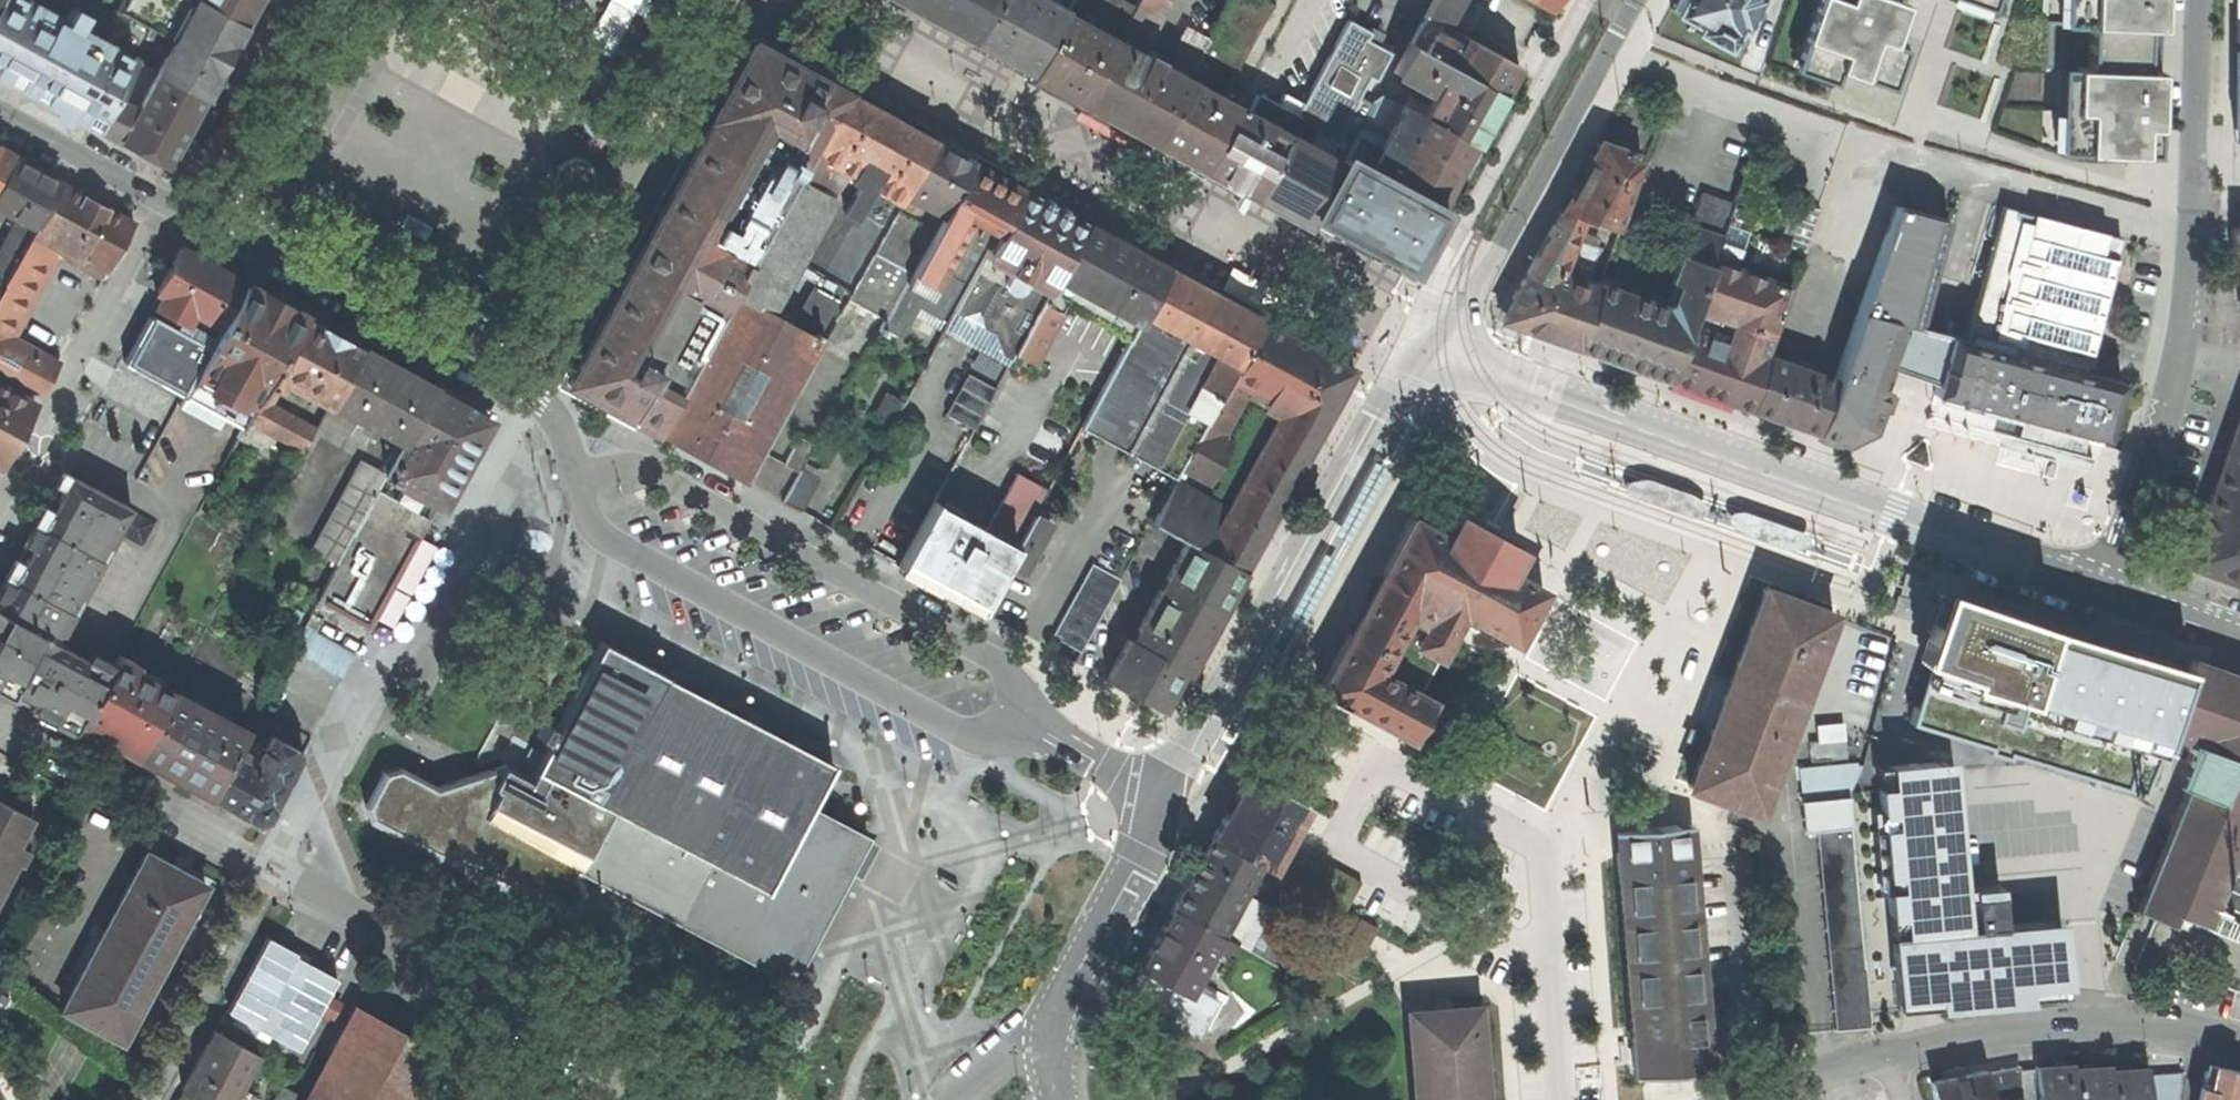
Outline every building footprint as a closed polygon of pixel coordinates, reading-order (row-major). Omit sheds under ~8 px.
[(97,128),(135,59),(75,27),(82,13),(72,8),(65,21),(26,0),(0,0),(0,73),(97,124),(95,127),(97,128)] [(166,53),(157,69),(156,71),(203,96),(243,22),(202,0),(123,0),(118,10),(149,27),(146,33),(156,39),(156,41),(157,48),(166,53)] [(243,22),(255,0),(202,0),(243,22)] [(972,29),(989,0),(920,0),(972,29)] [(972,29),(1033,61),(1063,6),(1066,0),(989,0),(972,29)] [(1134,0),(1066,0),(1063,6),(1115,34),(1134,0)] [(1186,72),(1158,57),(1160,52),(1146,44),(1143,49),(1134,44),(1157,0),(1134,0),(1115,34),(1083,93),(1154,130),(1186,72)] [(1236,99),(1229,95),(1241,73),(1232,68),(1269,0),(1225,0),(1186,72),(1154,130),(1204,157),(1236,99)] [(1425,5),(1453,21),(1464,0),(1428,0),(1425,5)] [(1681,1),(1679,4),(1702,16),(1700,21),(1730,37),(1732,34),(1739,37),(1748,20),(1759,0),(1678,0),(1681,1)] [(1796,55),(1836,68),(1839,58),(1894,77),(1908,37),(1895,32),(1906,0),(1815,0),(1796,55)] [(2165,0),(2063,0),(2063,12),(2050,12),(2049,53),(2062,54),(2060,138),(2162,141),(2164,56),(2150,55),(2150,34),(2151,14),(2165,14),(2165,0)] [(1425,5),(1410,34),(1504,85),(1519,57),(1453,21),(1425,5)] [(1083,93),(1115,34),(1063,6),(1033,61),(1031,64),(1083,93)] [(1351,131),(1371,95),(1360,90),(1372,67),(1381,71),(1395,45),(1368,30),(1371,24),(1348,11),(1303,94),(1254,184),(1306,213),(1310,206),(1342,147),(1351,131)] [(629,31),(588,106),(586,111),(586,119),(588,125),(592,131),(599,135),(607,136),(614,136),(620,133),(624,129),(629,121),(665,53),(667,47),(667,41),(665,36),(663,32),(657,26),(650,23),(643,23),(638,24),(633,26),(629,31)] [(849,79),(761,31),(577,372),(621,396),(622,395),(633,400),(632,403),(637,405),(638,403),(665,417),(741,279),(816,138),(849,79)] [(1475,136),(1504,85),(1410,34),(1408,38),(1393,64),(1427,82),(1433,70),(1441,75),(1423,106),(1472,133),(1475,136)] [(165,165),(203,96),(156,71),(157,69),(135,58),(135,59),(97,128),(165,165)] [(850,77),(849,79),(816,138),(835,149),(823,171),(838,179),(837,182),(845,187),(856,167),(877,178),(880,173),(904,187),(938,126),(850,77)] [(1254,184),(1303,94),(1284,83),(1276,97),(1255,85),(1245,104),(1236,99),(1204,157),(1254,184)] [(1383,85),(1371,95),(1351,131),(1375,145),(1402,95),(1383,85)] [(1437,196),(1472,133),(1423,106),(1402,95),(1375,145),(1367,160),(1342,147),(1310,206),(1410,260),(1443,199),(1437,196)] [(976,147),(938,126),(904,187),(851,285),(889,306),(947,200),(976,147)] [(1601,128),(1562,199),(1582,206),(1622,221),(1631,195),(1647,151),(1637,147),(1639,141),(1601,128)] [(1351,131),(1342,147),(1367,160),(1375,145),(1351,131)] [(841,194),(845,187),(837,182),(838,179),(823,171),(835,149),(816,138),(741,279),(773,296),(788,268),(798,273),(841,194)] [(1026,174),(976,147),(947,200),(997,227),(1026,174)] [(15,158),(0,150),(0,185),(15,158)] [(1,216),(5,210),(20,218),(36,226),(59,182),(60,182),(15,158),(0,185),(0,215),(1,216)] [(565,162),(559,169),(558,177),(561,185),(567,191),(576,192),(584,189),(589,183),(591,174),(588,166),(581,161),(573,159),(565,162)] [(1808,239),(1752,219),(1755,219),(1758,218),(1761,217),(1764,215),(1769,212),(1772,210),(1773,208),(1774,205),(1776,203),(1777,201),(1778,198),(1778,195),(1778,191),(1778,188),(1778,185),(1777,181),(1776,178),(1775,176),(1773,173),(1771,171),(1772,169),(1768,168),(1767,171),(1750,165),(1743,184),(1740,183),(1736,194),(1724,227),(1714,255),(1674,370),(1752,397),(1771,345),(1774,337),(1808,239)] [(845,187),(841,194),(862,204),(801,311),(829,326),(851,285),(904,187),(880,173),(877,178),(856,167),(845,187)] [(1013,330),(1009,338),(1018,342),(1019,340),(1047,289),(1090,209),(1026,174),(997,227),(993,233),(960,296),(965,299),(985,293),(1014,238),(1022,242),(988,303),(990,312),(1002,318),(1009,316),(1013,330)] [(133,222),(59,182),(36,226),(30,237),(54,249),(104,277),(133,222)] [(1695,216),(1724,227),(1736,194),(1705,183),(1694,216),(1695,216)] [(1898,357),(1940,370),(1935,383),(1946,386),(1943,392),(2023,413),(2018,429),(2083,446),(2090,423),(2107,429),(2124,370),(2088,360),(2124,228),(2007,195),(1970,328),(1922,316),(1951,209),(1899,194),(1888,224),(1841,360),(1838,369),(1819,421),(1850,432),(1878,418),(1898,357)] [(1582,206),(1562,199),(1502,308),(1581,336),(1604,273),(1594,268),(1589,266),(1585,277),(1560,267),(1575,226),(1582,206)] [(997,227),(947,200),(889,306),(883,316),(888,319),(891,314),(905,322),(922,292),(945,304),(986,229),(993,233),(997,227)] [(1047,289),(1066,299),(1072,288),(1135,322),(1172,254),(1090,209),(1047,289)] [(1695,216),(1685,245),(1714,255),(1724,227),(1695,216)] [(4,284),(30,237),(36,226),(20,218),(0,255),(0,281),(4,284)] [(1605,237),(1575,226),(1560,267),(1585,277),(1589,266),(1594,268),(1605,237)] [(30,237),(4,284),(0,291),(0,335),(6,338),(54,249),(30,237)] [(1581,336),(1674,370),(1714,255),(1685,245),(1674,273),(1683,276),(1677,292),(1670,296),(1604,273),(1581,336)] [(221,326),(245,283),(181,248),(157,292),(164,295),(157,308),(185,323),(192,310),(221,326)] [(1172,254),(1135,322),(1085,414),(1132,440),(1220,279),(1172,254)] [(741,279),(665,417),(664,420),(751,468),(829,326),(801,311),(773,296),(741,279)] [(1267,305),(1220,279),(1132,440),(1180,466),(1183,459),(1242,353),(1267,305)] [(274,375),(305,317),(245,283),(221,326),(211,345),(182,397),(244,430),(249,421),(260,400),(274,375)] [(1047,289),(1019,340),(1039,351),(1066,299),(1047,289)] [(1242,353),(1261,363),(1303,385),(1264,457),(1259,466),(1289,483),(1359,355),(1267,305),(1242,353)] [(329,405),(331,402),(361,347),(305,317),(274,375),(284,380),(329,405)] [(132,369),(182,397),(211,345),(159,318),(132,369)] [(41,394),(57,365),(6,338),(0,335),(0,372),(41,394)] [(1752,397),(1819,421),(1838,369),(1811,360),(1813,354),(1801,349),(1798,355),(1771,345),(1752,397)] [(404,443),(433,389),(435,387),(361,347),(331,402),(359,418),(357,422),(370,429),(373,425),(404,443)] [(1242,353),(1183,459),(1210,474),(1214,467),(1234,430),(1226,426),(1261,363),(1242,353)] [(1001,374),(973,359),(950,399),(978,415),(1001,374)] [(271,405),(284,380),(274,375),(260,400),(271,405)] [(907,390),(890,381),(878,401),(895,410),(907,390)] [(0,465),(35,404),(0,384),(0,465)] [(386,476),(385,478),(392,477),(405,484),(439,502),(487,419),(433,389),(404,443),(386,476)] [(271,405),(260,400),(249,421),(304,450),(315,429),(271,405)] [(2186,565),(2239,583),(2239,402),(2238,408),(2186,565)] [(806,461),(808,458),(821,433),(806,424),(790,453),(806,461)] [(1181,466),(1157,509),(1192,526),(1248,556),(1289,483),(1259,466),(1264,457),(1257,453),(1233,494),(1181,466)] [(806,461),(790,489),(807,499),(826,467),(808,458),(806,461)] [(1021,532),(1038,501),(1052,475),(1022,459),(990,515),(1021,532)] [(313,550),(337,564),(340,560),(372,502),(385,478),(386,476),(362,462),(313,550)] [(115,663),(88,649),(84,657),(58,643),(62,635),(120,529),(131,508),(122,503),(61,469),(52,485),(62,490),(51,510),(41,504),(20,543),(30,548),(23,562),(13,557),(0,581),(0,601),(1,601),(0,603),(0,689),(11,695),(14,690),(36,702),(34,706),(76,727),(78,724),(80,725),(115,663)] [(405,484),(396,500),(392,498),(387,506),(391,508),(389,512),(372,502),(340,560),(392,588),(439,502),(405,484)] [(1021,532),(990,515),(957,498),(939,488),(907,548),(925,557),(988,592),(1012,549),(1021,532)] [(1056,511),(1038,501),(1021,532),(1012,549),(1030,558),(1056,511)] [(1445,536),(1409,517),(1315,688),(1363,714),(1408,738),(1428,701),(1412,692),(1432,656),(1435,657),(1458,614),(1511,643),(1539,590),(1512,576),(1530,543),(1462,506),(1445,536)] [(1731,514),(1728,522),(1729,526),(1733,529),(1796,549),(1802,549),(1806,545),(1809,538),(1806,534),(1793,528),(1746,513),(1736,512),(1731,514)] [(1112,666),(1166,695),(1186,657),(1192,660),(1248,556),(1192,526),(1172,564),(1174,565),(1167,576),(1166,575),(1143,617),(1145,618),(1139,629),(1134,626),(1112,666)] [(1098,550),(1058,623),(1086,639),(1126,566),(1098,550)] [(392,588),(340,560),(337,564),(320,597),(372,625),(392,588)] [(1938,584),(1912,656),(1925,661),(1906,720),(1985,744),(1983,749),(1986,750),(1988,745),(2004,750),(2002,755),(2006,756),(2007,752),(2140,791),(2163,731),(2186,666),(2119,642),(2114,655),(2045,633),(2049,622),(1938,584)] [(1686,781),(1685,784),(1756,811),(1830,612),(1759,586),(1758,588),(1760,589),(1705,736),(1688,782),(1686,781)] [(317,633),(305,626),(290,651),(302,658),(317,633)] [(330,640),(317,633),(302,658),(316,665),(330,640)] [(330,640),(316,665),(327,672),(342,647),(330,640)] [(364,807),(369,820),(436,857),(450,864),(455,862),(463,859),(560,911),(576,907),(584,892),(577,879),(581,872),(637,901),(791,982),(857,856),(867,837),(809,807),(833,763),(829,762),(828,765),(664,679),(665,676),(601,642),(590,663),(556,726),(546,721),(538,738),(547,743),(533,769),(535,770),(531,778),(504,764),(464,778),(436,787),(398,766),(383,771),(364,807)] [(342,647),(327,672),(341,680),(355,655),(342,647)] [(120,654),(115,663),(80,725),(137,755),(171,693),(134,672),(138,664),(120,654)] [(2186,666),(2163,731),(2189,740),(2239,758),(2239,676),(2189,658),(2186,666)] [(172,691),(171,693),(137,755),(211,794),(233,755),(246,732),(172,691)] [(233,755),(211,794),(265,823),(268,818),(304,753),(270,735),(263,747),(253,742),(243,761),(233,755)] [(1842,737),(1807,741),(1809,760),(1844,757),(1842,737)] [(2189,740),(2181,759),(2193,764),(2133,907),(2155,917),(2160,905),(2204,925),(2233,854),(2239,838),(2239,758),(2189,740)] [(1902,933),(1957,928),(1941,760),(1886,764),(1888,786),(1876,787),(1878,809),(1884,809),(1886,826),(1880,826),(1884,872),(1890,871),(1892,889),(1885,890),(1887,913),(1900,912),(1902,933)] [(1801,800),(1846,795),(1859,764),(1799,770),(1801,800)] [(1247,770),(1210,835),(1256,861),(1269,868),(1290,831),(1306,802),(1247,770)] [(1846,795),(1801,800),(1800,800),(1803,829),(1814,828),(1833,1028),(1868,1024),(1862,958),(1850,824),(1846,795)] [(19,865),(22,867),(30,852),(21,847),(36,820),(0,801),(0,900),(19,865)] [(1171,907),(1236,943),(1276,965),(1289,942),(1258,925),(1269,906),(1263,902),(1272,886),(1249,873),(1256,861),(1210,835),(1171,907)] [(1710,1068),(1692,846),(1658,849),(1658,853),(1619,856),(1619,852),(1616,852),(1618,881),(1617,881),(1633,1075),(1710,1068)] [(1313,856),(1299,849),(1284,876),(1297,884),(1313,856)] [(137,871),(61,1009),(120,1041),(205,886),(146,853),(144,857),(142,856),(135,870),(137,871)] [(2204,925),(2203,926),(2236,940),(2239,929),(2239,857),(2233,854),(2204,925)] [(1328,865),(1313,856),(1297,884),(1312,892),(1328,865)] [(1138,967),(1141,969),(1187,995),(1191,987),(1216,942),(1232,951),(1236,943),(1171,907),(1138,967)] [(1359,922),(1330,973),(1349,984),(1378,932),(1359,922)] [(2059,927),(1890,942),(1894,996),(1916,994),(1917,1006),(2064,994),(2059,927)] [(268,934),(228,1008),(300,1046),(339,972),(268,934)] [(1187,995),(1141,969),(1127,995),(1199,1035),(1218,1001),(1191,987),(1187,995)] [(329,998),(321,1013),(332,1018),(340,1004),(329,998)] [(1407,1012),(1414,1099),(1484,1099),(1476,1006),(1407,1012)] [(449,1058),(355,1007),(305,1099),(426,1099),(449,1058)] [(258,1056),(214,1031),(181,1090),(184,1092),(199,1099),(234,1099),(258,1056)] [(2072,1069),(2072,1063),(2069,1063),(2069,1065),(2037,1067),(2037,1065),(2034,1065),(2035,1067),(2036,1099),(2074,1099),(2072,1069)] [(2109,1071),(2108,1064),(2105,1065),(2105,1067),(2072,1069),(2074,1099),(2110,1099),(2109,1071)] [(2018,1068),(2018,1065),(1984,1069),(1988,1099),(2004,1099),(2019,1097),(2018,1068)] [(2035,1067),(2018,1068),(2019,1097),(2020,1099),(2036,1099),(2035,1067)] [(2145,1068),(2109,1071),(2110,1099),(2147,1099),(2146,1073),(2145,1068)] [(1929,1080),(1933,1099),(1988,1099),(1984,1069),(1929,1080)] [(2204,1069),(2196,1099),(2239,1099),(2239,1077),(2204,1069)] [(2181,1071),(2162,1072),(2164,1099),(2178,1099),(2181,1071)] [(2146,1073),(2147,1099),(2164,1099),(2162,1072),(2146,1073)] [(184,1092),(179,1099),(199,1099),(184,1092)]
